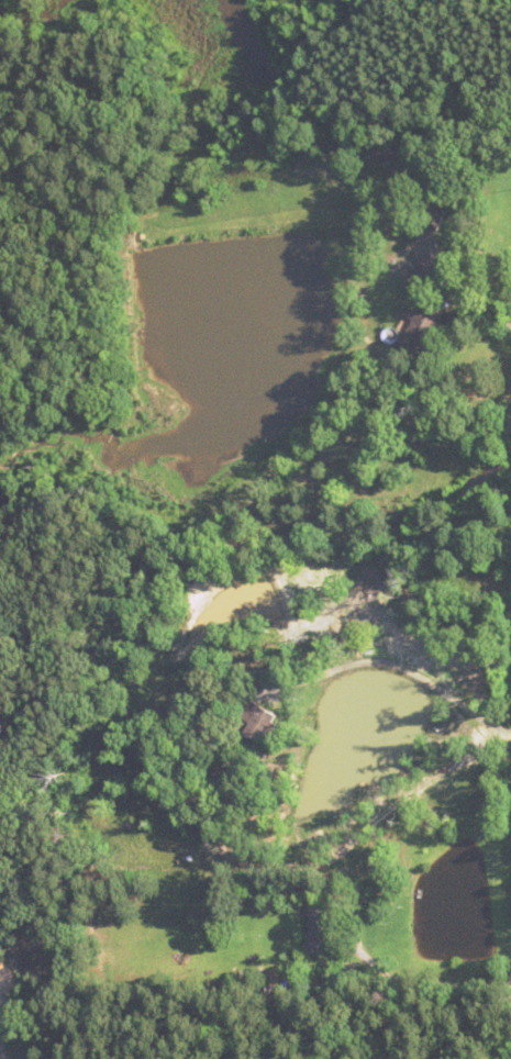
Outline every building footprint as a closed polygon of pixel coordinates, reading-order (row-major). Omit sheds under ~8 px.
[(405,286),(419,294),(436,264),(423,256),(405,286)] [(445,312),(413,297),(404,315),(413,319),(402,342),(431,356),(443,328),(438,326),(445,312)] [(277,733),(277,709),(246,709),(246,738),(264,738),(264,733),(277,733)]
